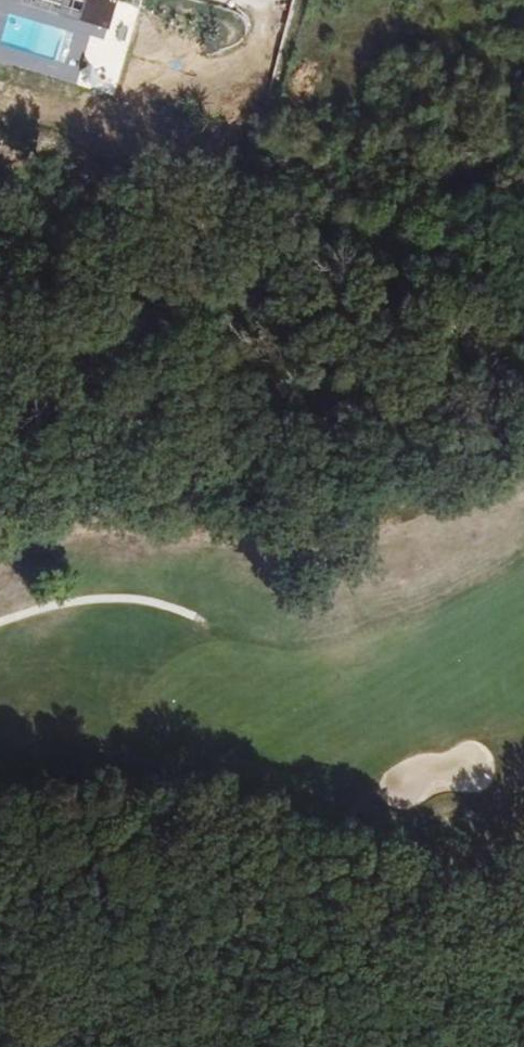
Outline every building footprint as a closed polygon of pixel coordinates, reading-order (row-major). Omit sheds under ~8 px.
[(5,12),(0,28),(0,49),(67,68),(77,32),(5,12)]
